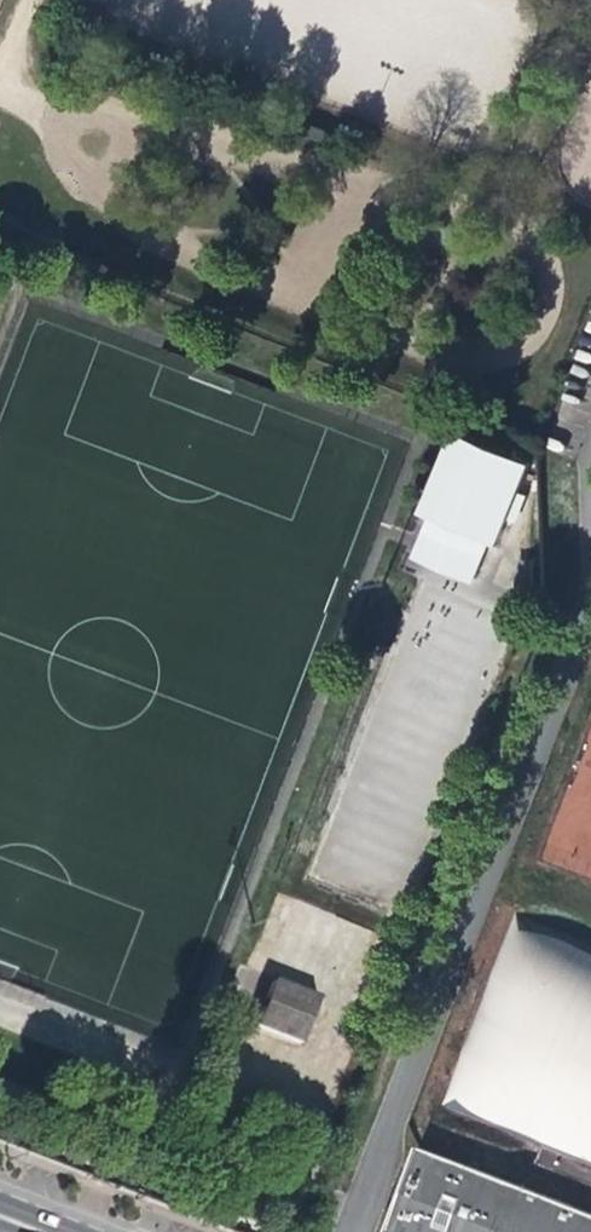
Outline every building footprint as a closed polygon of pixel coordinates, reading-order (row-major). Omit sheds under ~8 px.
[(440,571),(478,588),(491,557),(445,537),(432,568),(440,571)] [(440,571),(432,568),(426,582),(472,602),(478,588),(440,571)] [(444,1115),(590,1161),(590,959),(501,931),(444,1115)] [(256,1023),(301,1040),(317,997),(272,980),(256,1023)] [(574,1204),(418,1144),(385,1231),(590,1231),(590,1211),(574,1204)]
